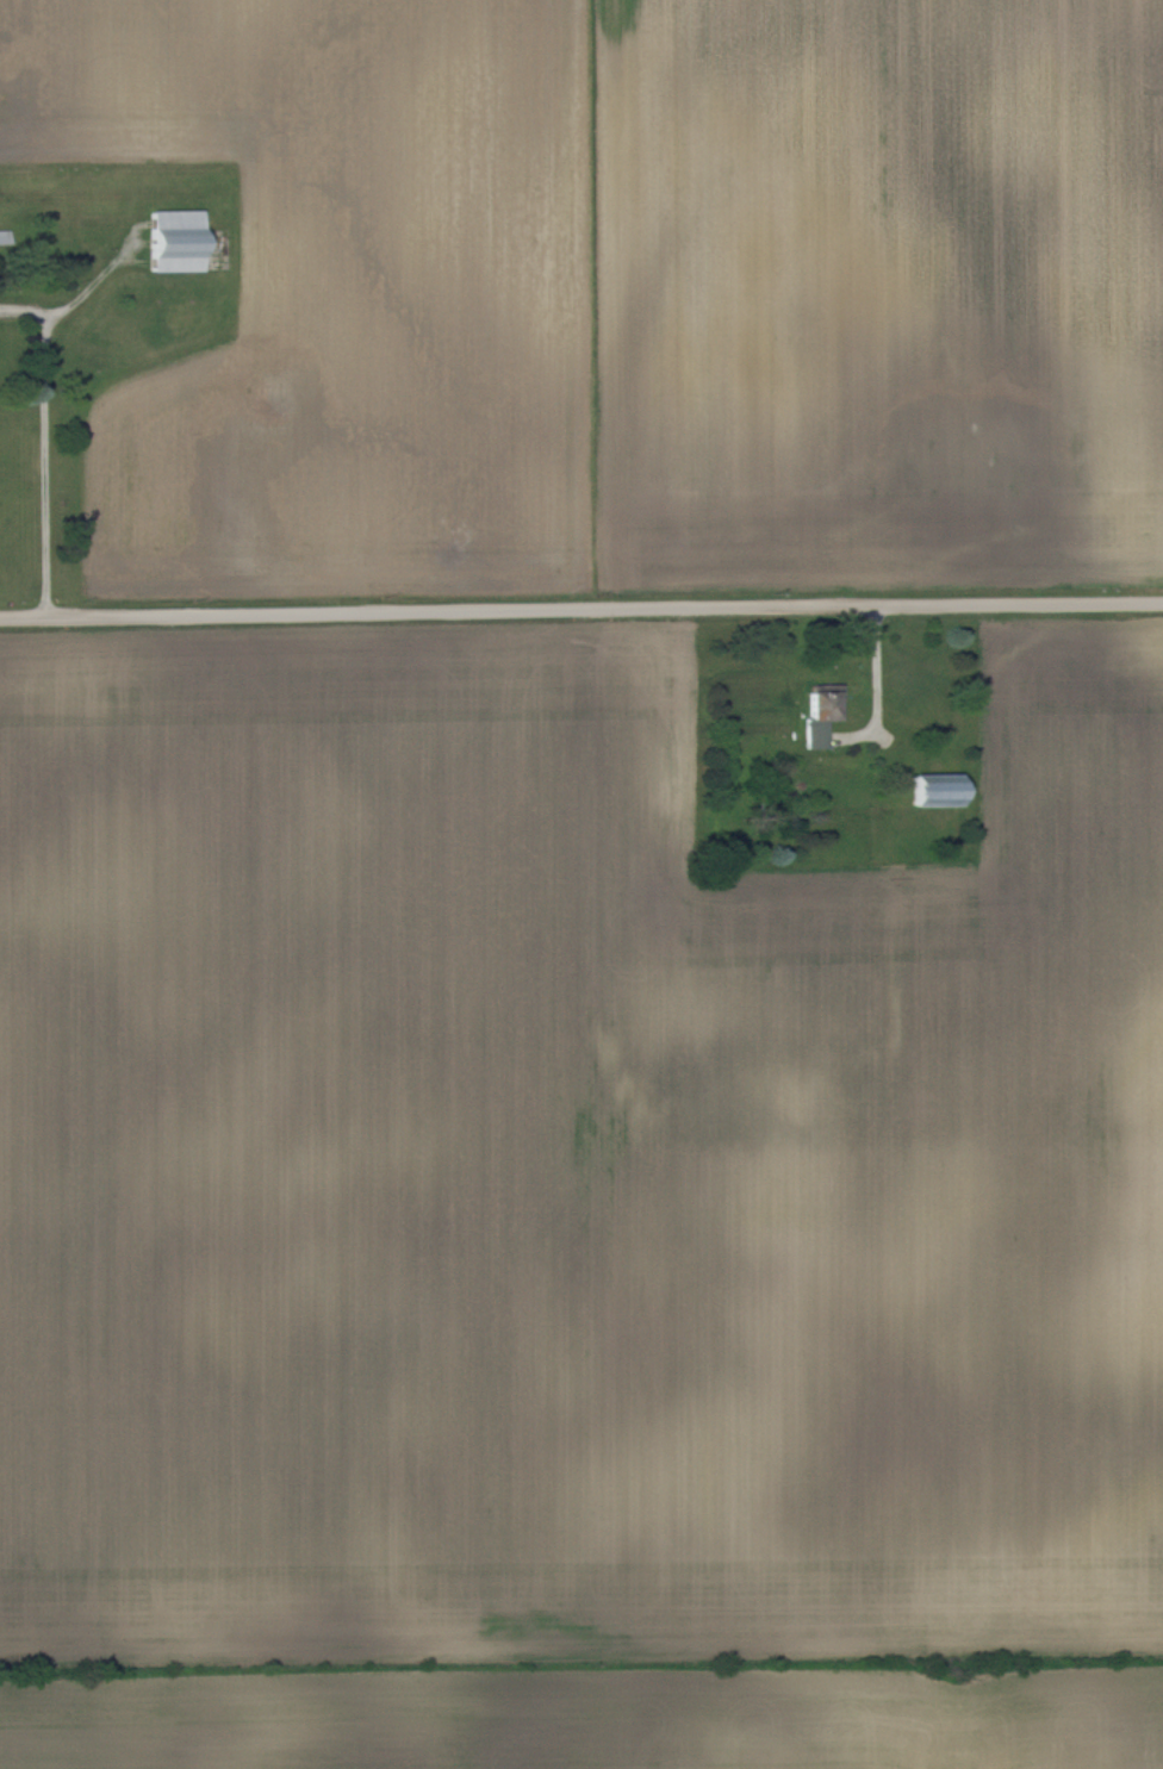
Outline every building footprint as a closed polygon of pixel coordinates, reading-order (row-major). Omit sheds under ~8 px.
[(154,272),(207,272),(207,211),(154,211),(154,245),(154,272)] [(829,748),(828,721),(840,721),(839,688),(823,688),(823,691),(813,691),(814,720),(806,720),(807,749),(829,748)] [(915,777),(916,803),(966,803),(966,776),(915,777)]
